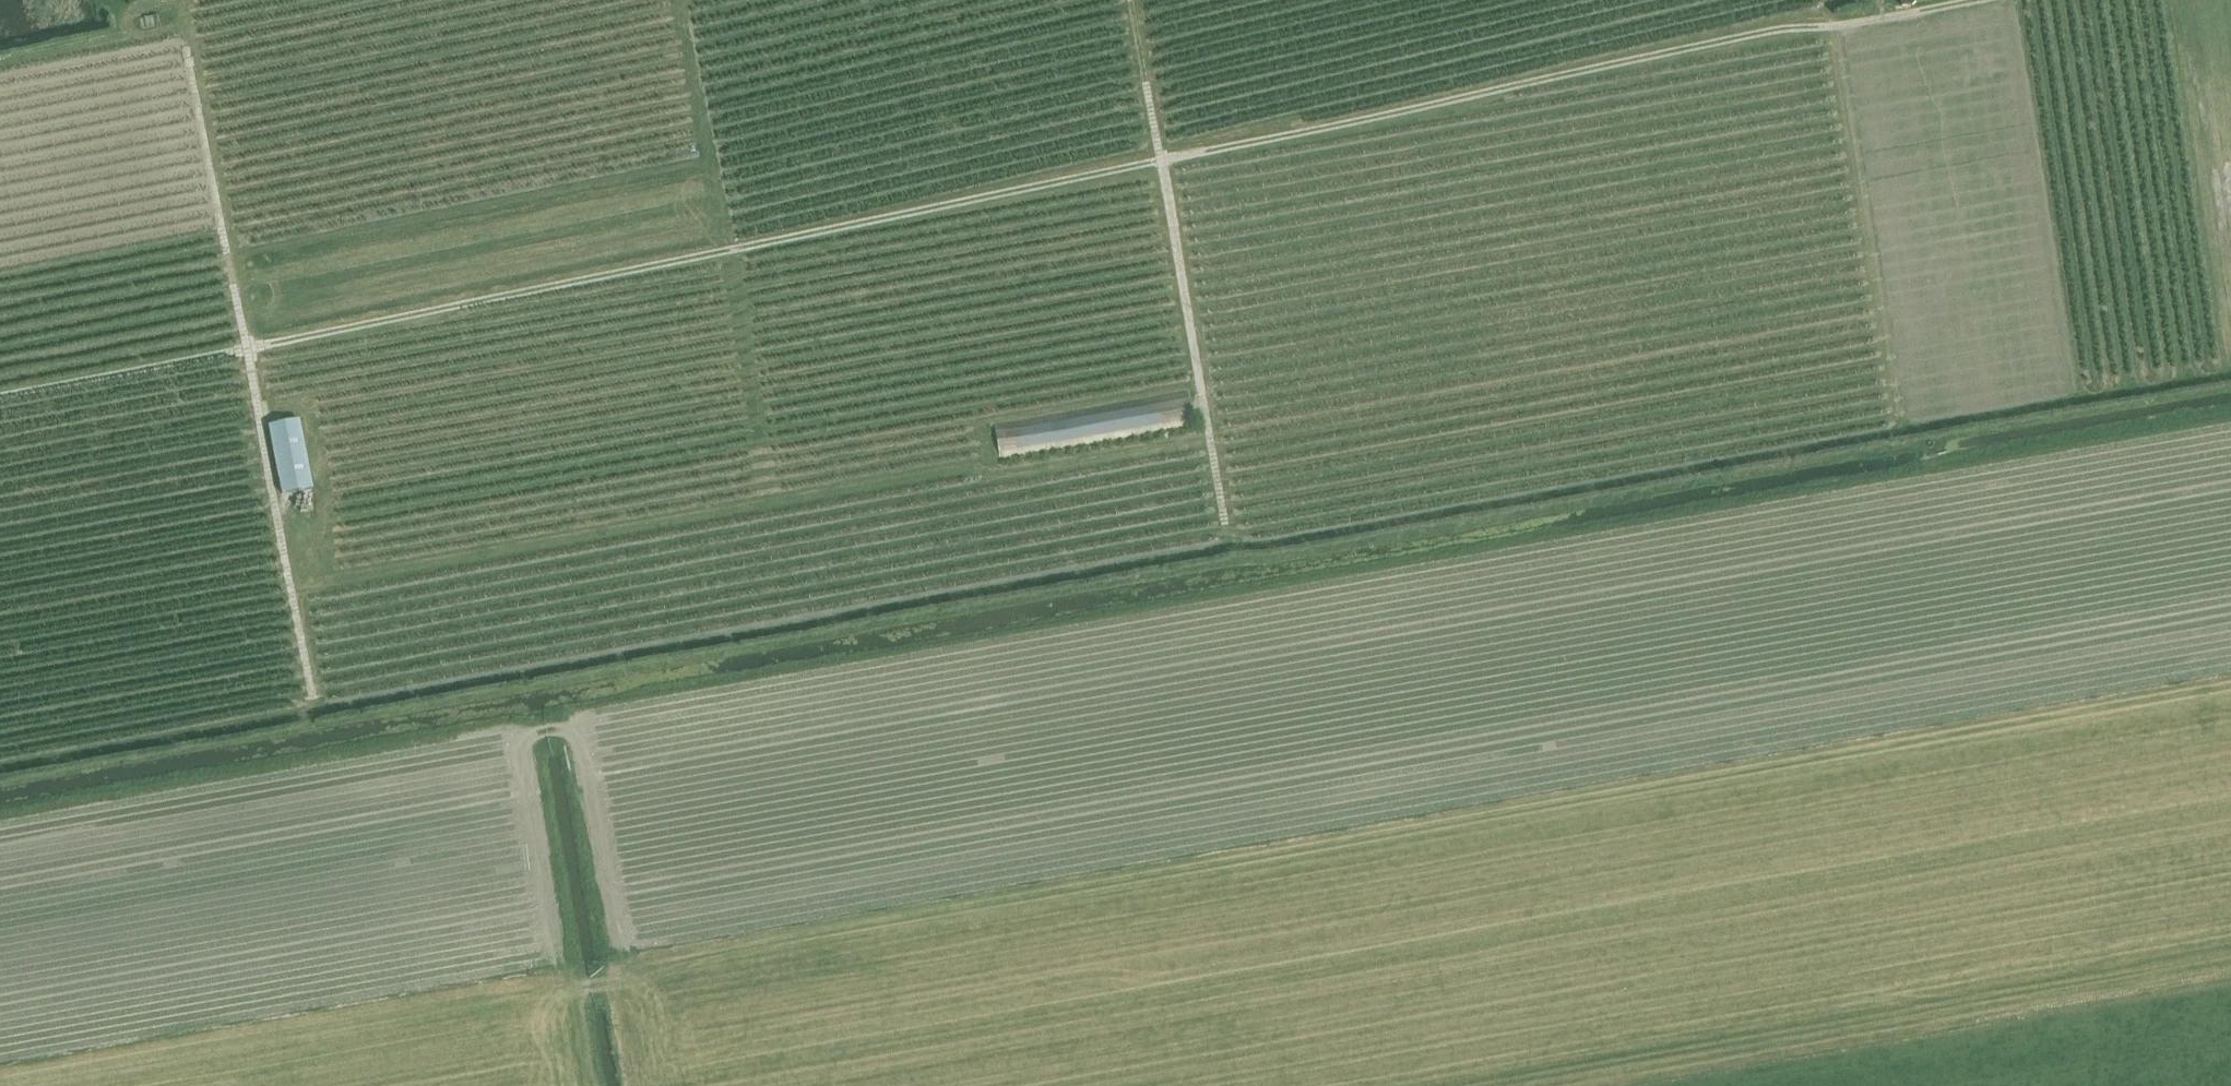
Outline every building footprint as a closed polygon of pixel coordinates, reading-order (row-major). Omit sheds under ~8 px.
[(993,421),(999,457),(1191,429),(1186,393),(993,421)] [(297,415),(268,421),(280,485),(309,480),(297,415)]
